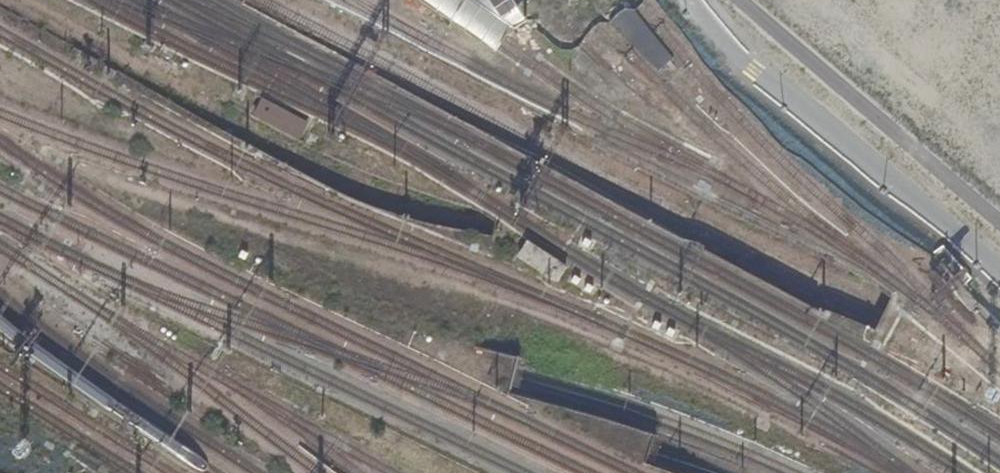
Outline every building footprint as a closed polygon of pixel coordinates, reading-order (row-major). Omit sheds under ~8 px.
[(423,0),(498,51),(514,28),(472,0),(423,0)] [(517,0),(472,0),(514,28),(529,17),(517,0)] [(247,116),(290,139),(298,124),(255,101),(247,116)] [(533,266),(542,252),(528,243),(520,257),(533,266)] [(569,269),(542,252),(533,266),(560,283),(569,269)]
